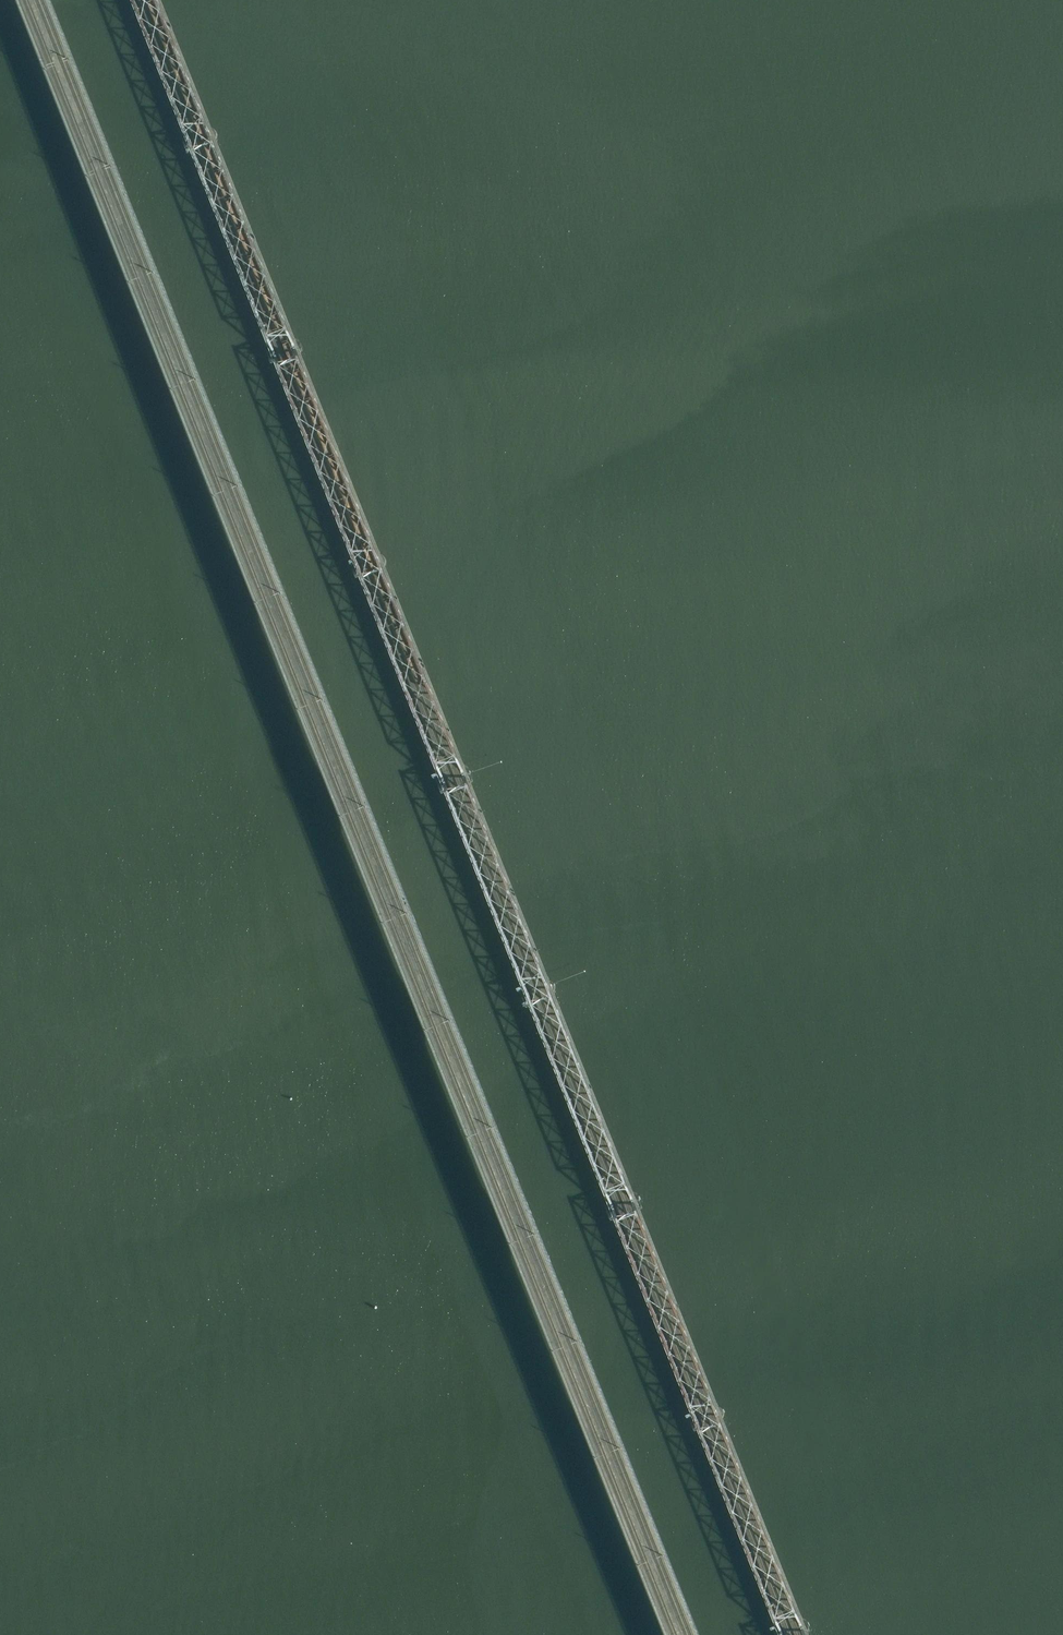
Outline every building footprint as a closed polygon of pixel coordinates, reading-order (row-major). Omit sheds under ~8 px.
[(105,171),(96,175),(100,187),(110,183),(105,171)] [(190,384),(180,388),(185,400),(195,396),(190,384)] [(274,597),(265,600),(270,613),(279,609),(274,597)] [(359,810),(349,813),(354,826),(364,822),(359,810)] [(443,1022),(434,1026),(439,1038),(448,1035),(443,1022)] [(528,1235),(518,1239),(523,1251),(533,1248),(528,1235)] [(612,1448),(603,1452),(608,1464),(617,1461),(612,1448)]
